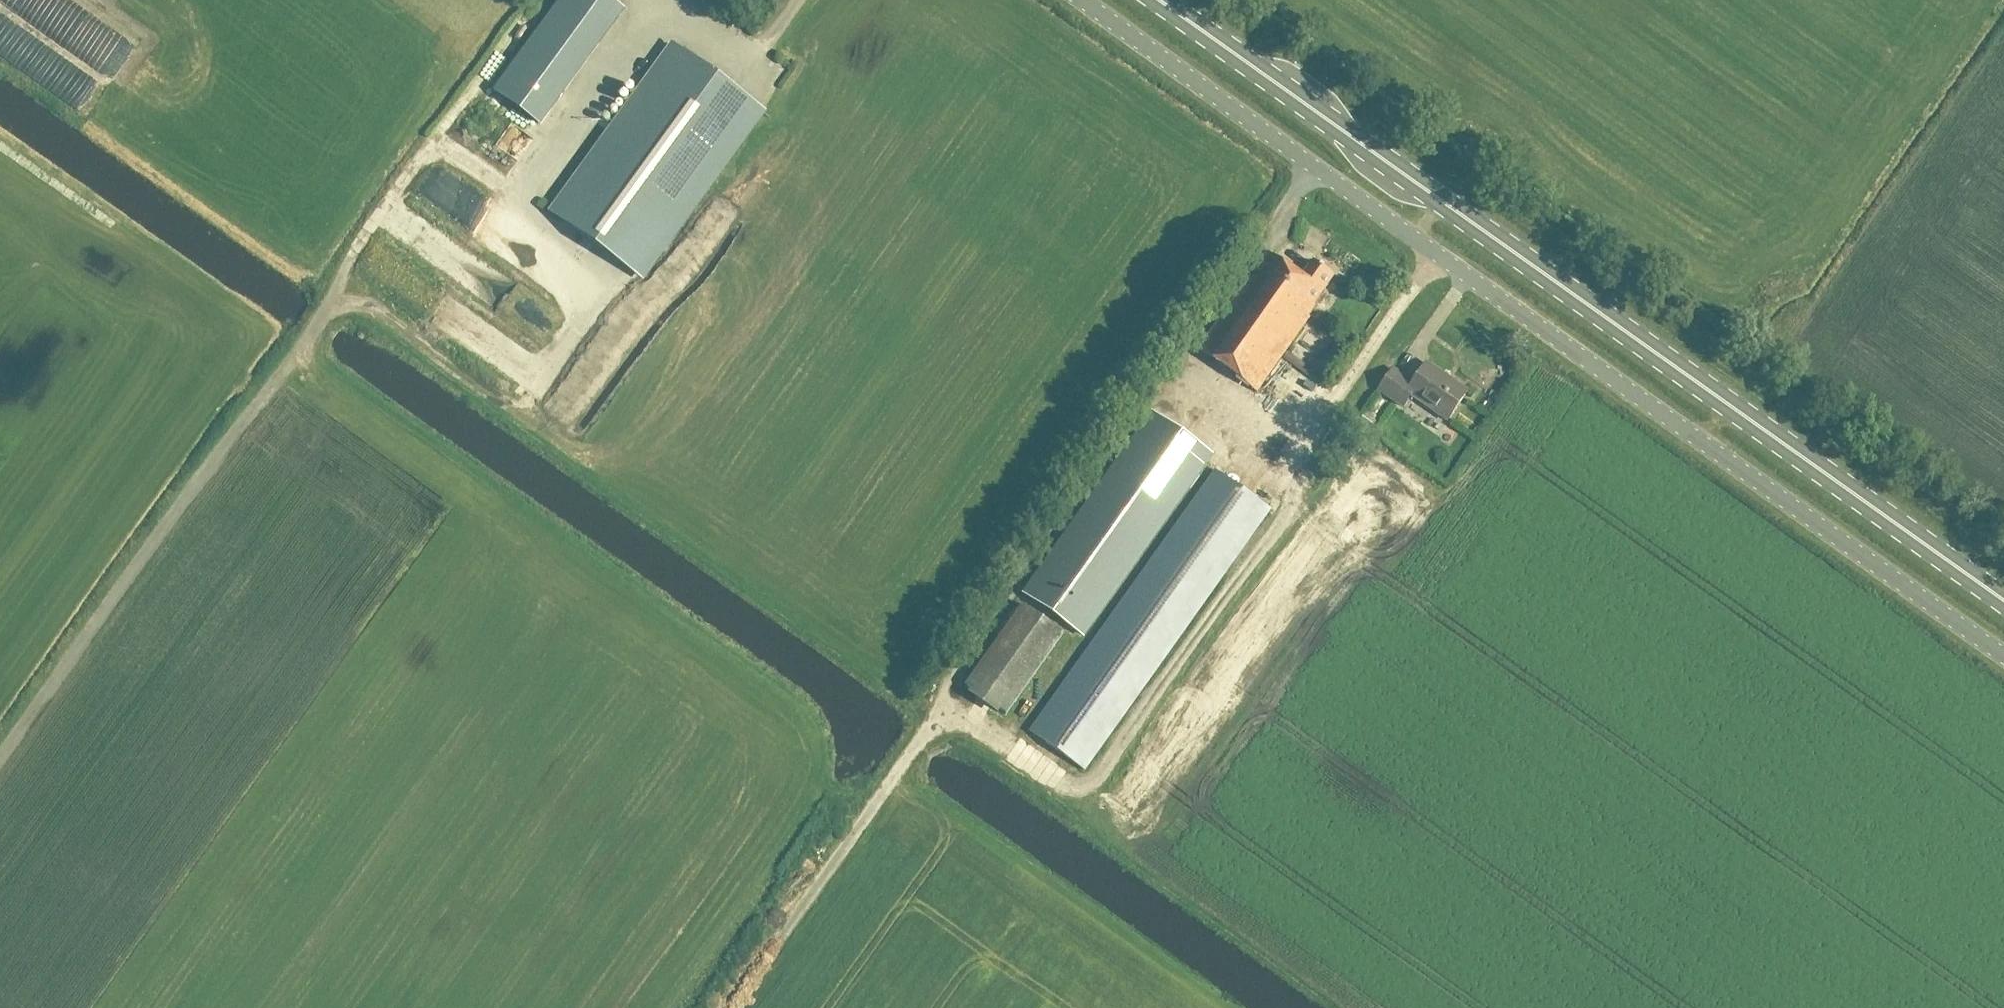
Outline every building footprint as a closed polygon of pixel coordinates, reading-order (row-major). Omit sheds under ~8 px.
[(494,88),(540,122),(623,9),(611,0),(559,0),(494,88)] [(641,275),(761,110),(671,44),(638,89),(643,92),(555,213),(641,275)] [(1314,303),(1334,274),(1314,260),(1303,276),(1267,251),(1198,349),(1257,390),(1309,316),(1308,315),(1315,305),(1314,303)] [(1449,420),(1468,391),(1427,363),(1413,383),(1393,369),(1379,389),(1403,406),(1412,395),(1449,420)] [(1211,455),(1153,413),(1024,592),(1082,634),(1211,455)] [(1216,471),(1029,731),(1082,769),(1270,510),(1216,471)] [(1004,714),(1062,632),(1022,603),(964,685),(1004,714)]
